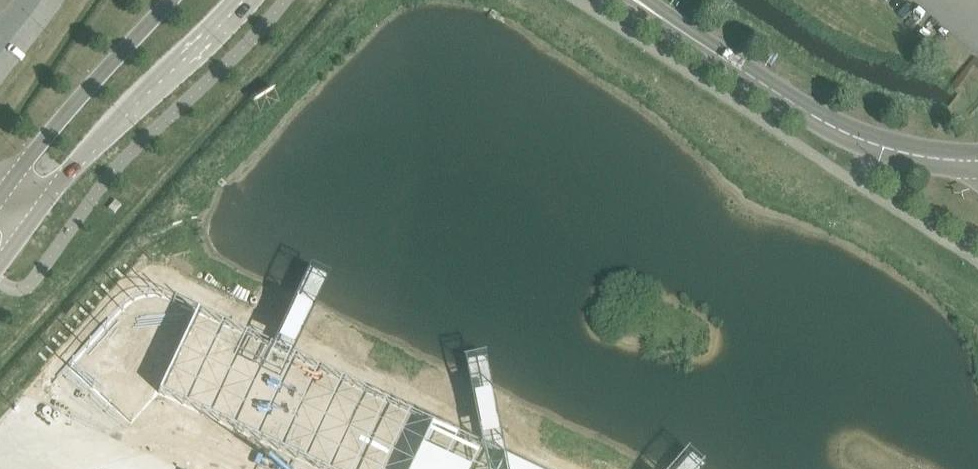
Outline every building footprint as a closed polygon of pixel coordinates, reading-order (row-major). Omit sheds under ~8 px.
[(68,368),(132,424),(159,393),(319,468),(531,468),(169,298),(166,296),(161,295),(156,295),(152,294),(149,294),(144,295),(142,296),(138,297),(133,299),(128,302),(122,307),(68,368)]
